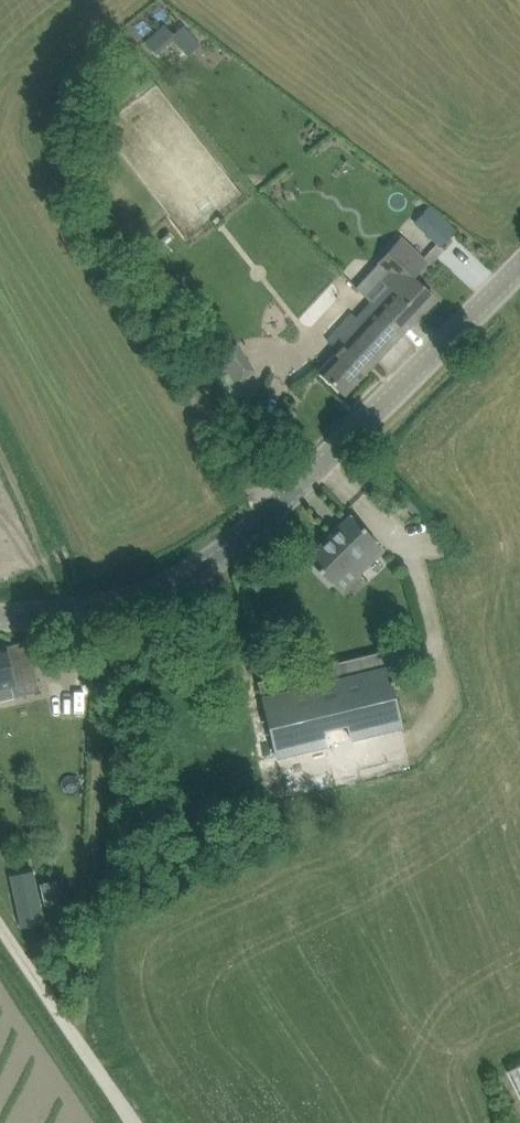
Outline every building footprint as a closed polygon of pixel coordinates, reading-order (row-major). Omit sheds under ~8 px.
[(437,219),(426,232),(440,245),(452,232),(437,219)] [(388,284),(358,316),(390,345),(435,297),(413,276),(427,261),(402,237),(379,262),(389,271),(382,279),(388,284)] [(345,394),(390,345),(358,316),(357,317),(352,313),(327,340),(339,350),(319,371),(345,394)] [(236,342),(214,359),(239,391),(261,375),(236,342)] [(285,381),(265,375),(254,409),(275,415),(285,381)] [(374,544),(377,541),(378,542),(378,541),(351,513),(350,514),(351,514),(308,556),(307,556),(306,557),(334,585),(335,584),(334,584),(352,566),(360,574),(382,552),(374,544)] [(39,690),(27,641),(0,647),(0,699),(39,690)] [(402,727),(394,693),(384,652),(260,682),(277,758),(402,727)] [(11,875),(22,927),(44,922),(33,870),(11,875)] [(62,878),(40,882),(45,905),(48,905),(57,904),(67,902),(62,878)] [(509,1072),(519,1095),(519,1066),(509,1072)]
